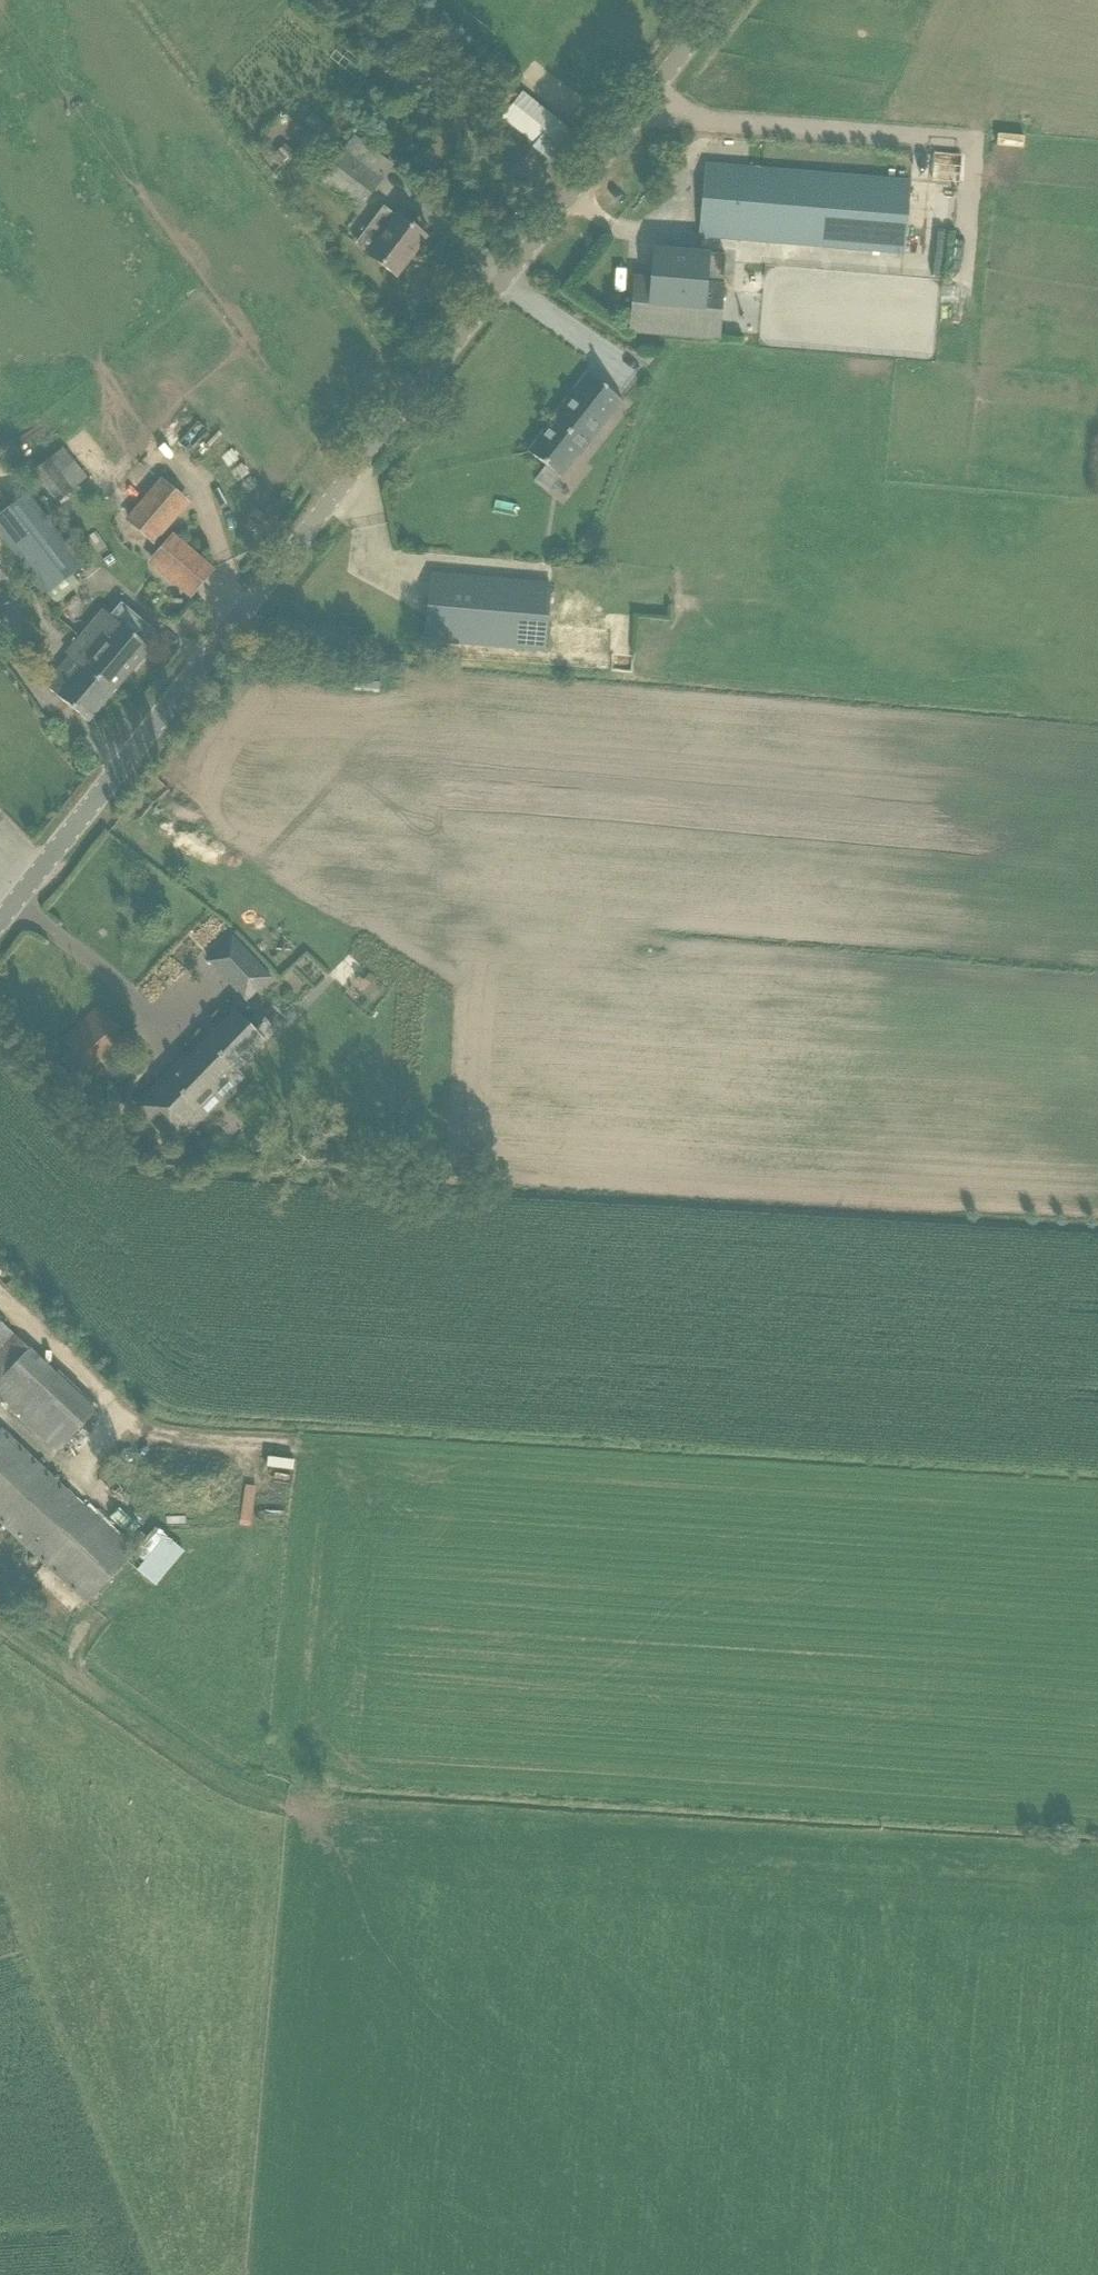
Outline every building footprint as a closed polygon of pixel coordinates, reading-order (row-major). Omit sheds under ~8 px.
[(532,147),(556,167),(579,139),(555,119),(532,147)] [(293,153),(284,145),(275,155),(283,163),(293,153)] [(343,150),(320,181),(359,210),(382,180),(343,150)] [(699,238),(903,255),(909,182),(705,164),(699,238)] [(369,256),(395,276),(424,238),(417,233),(424,224),(411,214),(405,223),(398,218),(397,219),(383,209),(366,233),(379,243),(369,256)] [(634,279),(630,332),(719,340),(723,286),(705,285),(708,253),(655,249),(652,281),(634,279)] [(554,420),(528,453),(560,478),(577,456),(581,459),(623,403),(587,375),(553,418),(554,420)] [(55,503),(87,478),(63,449),(24,479),(32,490),(40,484),(55,503)] [(130,525),(152,544),(184,504),(162,486),(130,525)] [(27,494),(0,516),(0,536),(46,595),(83,567),(27,494)] [(5,512),(14,505),(7,496),(0,502),(0,505),(5,512)] [(183,588),(193,596),(211,574),(172,541),(153,564),(163,572),(165,568),(186,585),(183,588)] [(444,644),(540,656),(549,588),(453,576),(430,574),(425,638),(422,638),(422,642),(444,644)] [(103,611),(72,647),(119,686),(149,650),(147,648),(158,636),(122,605),(111,618),(103,611)] [(339,623),(338,634),(354,635),(355,624),(339,623)] [(548,652),(600,654),(601,627),(549,625),(548,652)] [(69,657),(45,686),(71,708),(88,722),(119,686),(72,647),(66,654),(69,657)] [(252,958),(227,981),(245,1000),(270,977),(252,958)] [(106,1069),(132,1046),(97,1008),(61,1040),(71,1051),(61,1060),(80,1080),(100,1062),(106,1069)] [(191,1130),(185,1124),(265,1042),(264,1041),(274,1030),(257,1013),(247,1024),(234,1012),(161,1087),(158,1083),(135,1107),(176,1146),(191,1130)] [(15,1337),(17,1335),(0,1319),(0,1394),(61,1451),(97,1413),(15,1337)] [(90,1604),(136,1555),(4,1432),(0,1436),(0,1521),(90,1604)] [(124,1483),(116,1489),(132,1508),(140,1502),(124,1483)] [(143,1557),(134,1568),(153,1584),(183,1549),(156,1526),(135,1550),(143,1557)]
